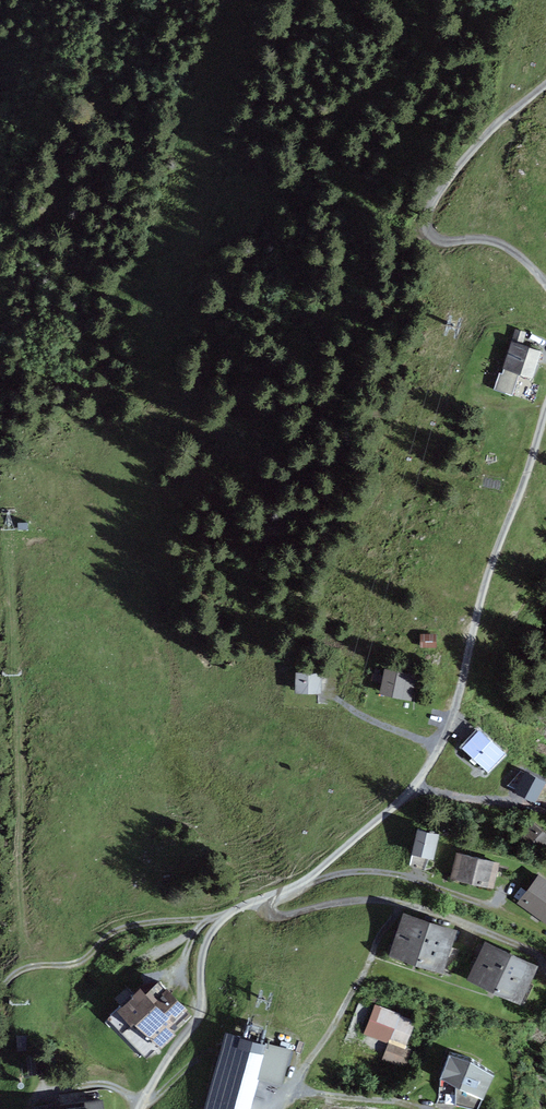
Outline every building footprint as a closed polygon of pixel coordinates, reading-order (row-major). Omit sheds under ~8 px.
[(516,328),(512,340),(523,344),(527,332),(516,328)] [(523,344),(512,340),(501,372),(499,372),(493,389),(512,396),(519,374),(532,378),(542,350),(523,344)] [(437,634),(420,634),(420,648),(437,648),(437,634)] [(418,675),(385,668),(379,694),(412,701),(418,675)] [(323,673),(296,673),(296,693),(322,694),(323,673)] [(504,752),(479,730),(463,748),(488,770),(504,752)] [(524,770),(514,791),(537,802),(545,783),(545,780),(524,770)] [(533,822),(518,840),(538,856),(545,847),(545,833),(533,822)] [(439,833),(416,828),(410,853),(433,859),(439,833)] [(500,863),(456,852),(449,879),(493,890),(500,863)] [(539,874),(518,902),(545,923),(545,879),(539,874)] [(457,932),(404,914),(389,955),(443,974),(457,932)] [(156,961),(169,955),(163,941),(150,947),(156,961)] [(484,943),(468,980),(522,1003),(538,967),(484,943)] [(135,992),(117,1009),(131,1023),(133,1021),(157,1045),(162,1050),(176,1035),(169,1028),(188,1010),(157,980),(140,997),(135,992)] [(413,1050),(407,1047),(417,1019),(374,1004),(363,1034),(388,1043),(383,1059),(406,1068),(413,1050)] [(131,1023),(117,1009),(107,1019),(146,1057),(157,1045),(133,1021),(131,1023)] [(225,1032),(203,1108),(251,1108),(260,1079),(281,1085),(291,1051),(225,1032)] [(449,1054),(439,1079),(455,1087),(455,1105),(472,1108),(478,1108),(494,1075),(471,1061),(449,1054)] [(34,1108),(105,1108),(103,1098),(34,1108)]
